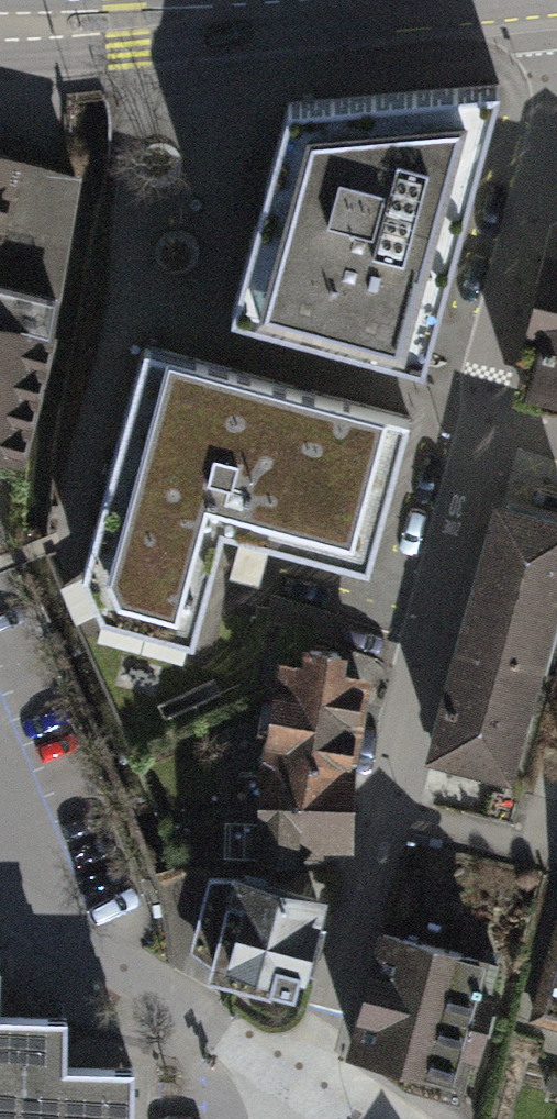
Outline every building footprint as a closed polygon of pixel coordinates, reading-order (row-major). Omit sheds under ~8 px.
[(515,79),(288,96),(228,314),(438,374),(515,79)] [(0,153),(0,446),(20,451),(84,175),(0,153)] [(524,394),(556,404),(556,269),(524,394)] [(410,418),(148,348),(90,563),(107,607),(202,632),(232,522),(372,560),(410,418)] [(508,500),(471,627),(556,650),(556,514),(508,500)] [(471,627),(438,758),(531,783),(556,678),(556,650),(471,627)] [(372,672),(284,660),(264,859),(350,869),(372,672)] [(341,899),(249,879),(224,977),(315,1002),(341,899)] [(497,954),(379,923),(347,1048),(407,1088),(458,1102),(497,954)] [(9,1072),(83,1072),(84,1019),(15,1019),(16,969),(0,969),(0,1072),(9,1072)] [(149,1074),(9,1072),(8,1118),(149,1118),(149,1074)]
